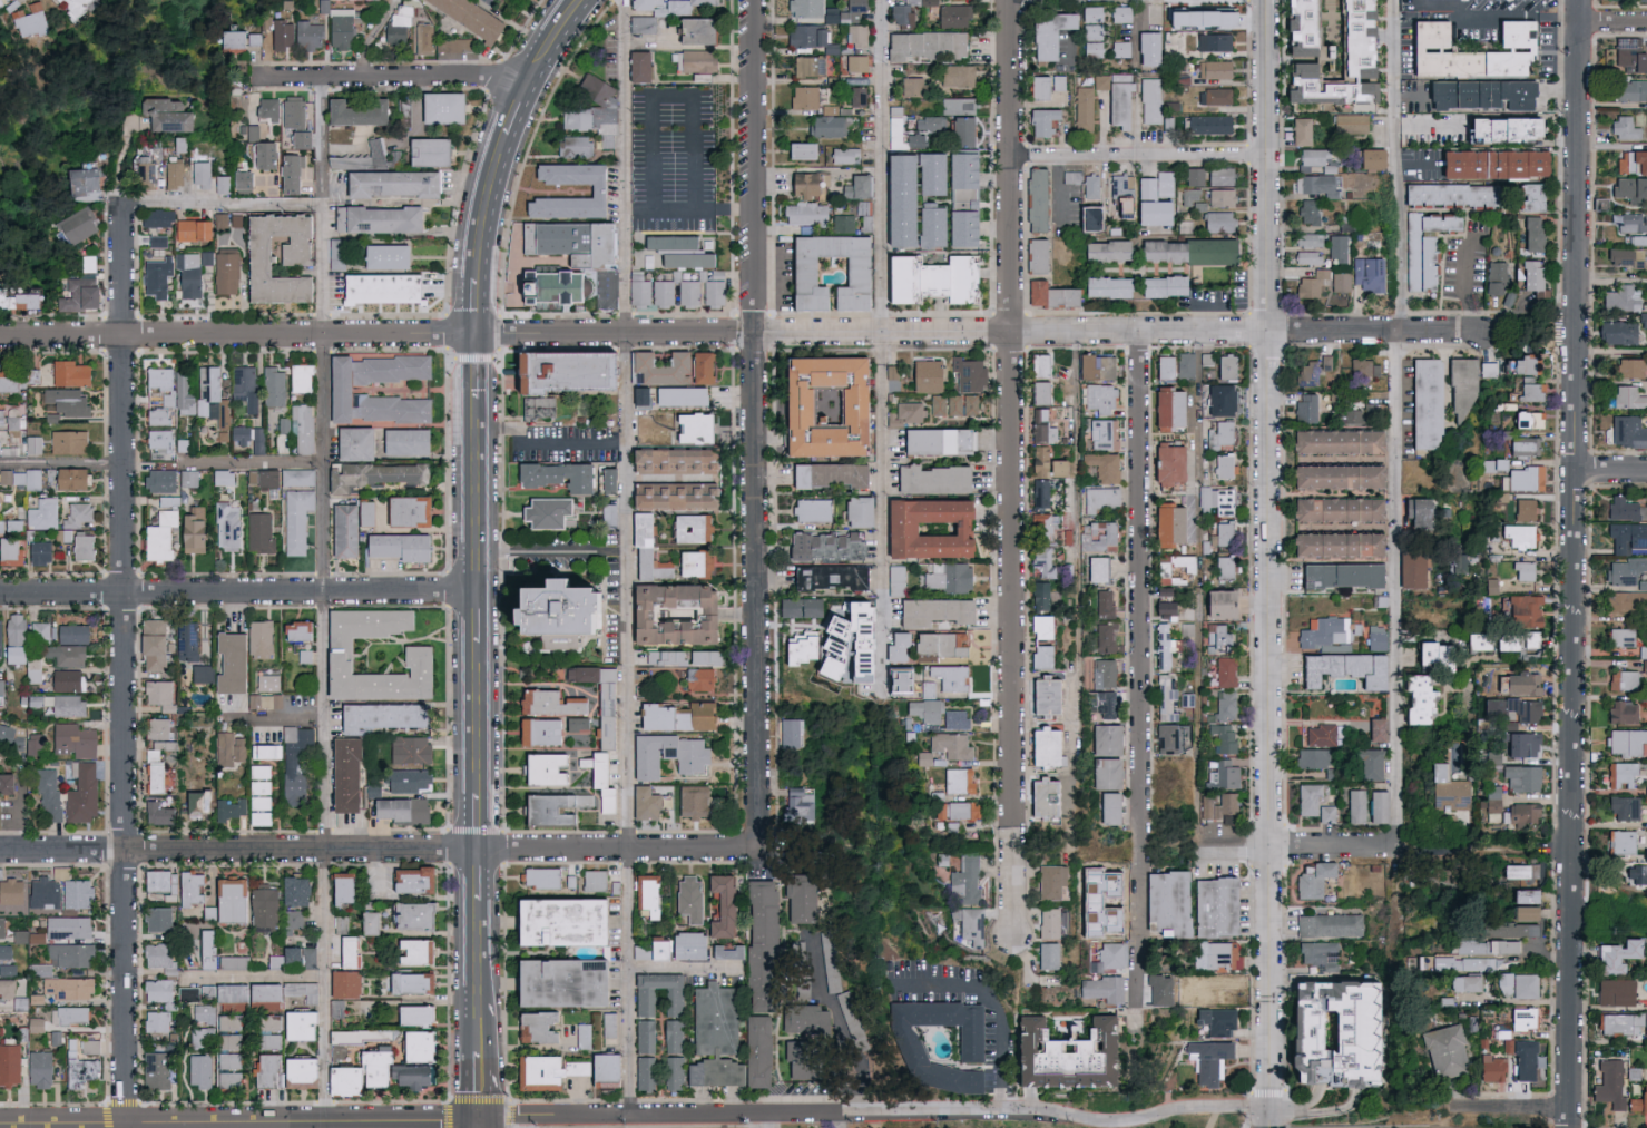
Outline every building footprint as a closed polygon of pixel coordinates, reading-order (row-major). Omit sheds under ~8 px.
[(56,32),(47,0),(35,4),(37,13),(22,18),(28,37),(46,31),(47,35),(56,32)] [(81,21),(103,0),(66,0),(76,11),(73,14),(81,21)] [(466,0),(419,0),(487,41),(500,20),(466,0)] [(633,10),(632,0),(661,0),(661,9),(633,10)] [(788,17),(821,17),(821,0),(788,0),(788,17)] [(837,11),(837,21),(858,21),(858,11),(864,11),(864,0),(845,0),(844,12),(837,11)] [(1281,13),(1290,13),(1290,32),(1282,32),(1281,41),(1292,41),(1292,48),(1306,49),(1307,0),(1281,0),(1281,13)] [(1364,0),(1337,0),(1337,78),(1364,78),(1364,0)] [(327,47),(353,47),(353,14),(339,14),(340,8),(327,8),(327,2),(322,2),(322,12),(327,12),(327,47)] [(911,29),(910,4),(892,5),(893,29),(911,29)] [(967,28),(967,6),(937,5),(937,27),(967,28)] [(1083,22),(1101,22),(1101,6),(1083,6),(1083,22)] [(1129,6),(1110,6),(1110,23),(1129,23),(1129,6)] [(1227,13),(1160,12),(1160,28),(1226,28),(1227,13)] [(1072,14),(1032,14),(1032,61),(1052,61),(1053,29),(1072,29),(1072,14)] [(269,28),(270,16),(253,15),(253,28),(269,28)] [(653,17),(628,17),(628,34),(653,33),(653,17)] [(673,45),(710,44),(710,19),(673,20),(673,45)] [(290,20),(270,20),(269,48),(289,49),(290,20)] [(320,48),(321,22),(292,21),(291,48),(320,48)] [(1406,77),(1528,76),(1527,21),(1494,22),(1494,51),(1443,52),(1443,22),(1406,22),(1406,77)] [(1101,23),(1083,24),(1084,58),(1102,58),(1101,23)] [(845,46),(864,46),(865,26),(846,25),(845,46)] [(240,29),(216,29),(216,47),(240,47),(240,29)] [(245,45),(259,45),(259,32),(246,32),(245,45)] [(963,32),(904,33),(905,58),(933,58),(933,57),(963,56),(963,32)] [(1155,32),(1136,33),(1137,67),(1156,67),(1155,32)] [(885,62),(902,62),(902,34),(885,34),(885,62)] [(1196,34),(1196,52),(1230,51),(1229,34),(1196,34)] [(1640,53),(1640,39),(1615,38),(1614,71),(1646,72),(1646,53),(1640,53)] [(1128,57),(1128,41),(1110,41),(1111,57),(1128,57)] [(645,51),(625,52),(626,83),(646,82),(645,51)] [(678,72),(712,72),(712,51),(678,51),(678,72)] [(844,72),(864,72),(865,56),(844,55),(844,72)] [(792,56),(791,75),(822,76),(823,57),(792,56)] [(1197,78),(1229,79),(1229,62),(1198,61),(1197,78)] [(1294,100),(1360,100),(1360,84),(1308,83),(1308,64),(1286,64),(1285,86),(1294,86),(1294,100)] [(943,87),(973,87),(974,66),(943,65),(943,87)] [(1108,89),(1107,128),(1124,129),(1125,92),(1130,92),(1131,74),(1110,73),(1110,75),(1094,74),(1094,89),(1108,89)] [(1187,91),(1187,74),(1171,74),(1171,91),(1187,91)] [(1064,75),(1053,75),(1053,90),(1063,91),(1064,75)] [(1045,77),(1030,76),(1029,99),(1045,99),(1045,77)] [(901,97),(921,97),(921,77),(901,78),(901,97)] [(1159,123),(1161,78),(1142,78),(1140,123),(1159,123)] [(1645,107),(1646,107),(1646,79),(1615,78),(1614,99),(1645,100),(1645,107)] [(560,129),(598,127),(599,148),(614,148),(612,79),(573,81),(574,107),(560,107),(560,129)] [(1425,82),(1425,107),(1534,107),(1534,81),(1425,82)] [(789,107),(815,108),(816,87),(790,86),(789,107)] [(863,107),(863,87),(849,87),(848,106),(863,107)] [(1075,131),(1092,131),(1093,87),(1076,87),(1075,131)] [(414,122),(458,122),(458,90),(413,91),(414,122)] [(1229,105),(1229,90),(1197,90),(1197,105),(1229,105)] [(303,128),(303,96),(281,95),(280,127),(303,128)] [(381,122),(381,100),(338,101),(338,96),(322,97),(323,123),(381,122)] [(276,119),(276,97),(256,97),(256,118),(276,119)] [(191,131),(192,110),(183,110),(183,98),(140,98),(139,113),(146,113),(146,130),(191,131)] [(941,98),(942,114),(975,114),(975,98),(941,98)] [(1029,137),(1049,137),(1049,120),(1061,120),(1061,110),(1030,109),(1029,137)] [(1366,113),(1333,115),(1334,134),(1366,132),(1366,113)] [(842,125),(849,126),(849,116),(808,115),(808,135),(842,136),(842,125)] [(1460,134),(1470,134),(1470,138),(1533,139),(1533,116),(1461,115),(1460,134)] [(939,116),(915,117),(915,130),(939,129),(939,116)] [(1173,118),(1164,116),(1162,129),(1171,131),(1173,118)] [(1187,117),(1187,135),(1229,134),(1228,116),(1187,117)] [(1639,137),(1639,126),(1630,126),(1631,116),(1609,116),(1608,136),(1639,137)] [(971,117),(951,118),(952,147),(972,146),(971,117)] [(922,148),(922,134),(899,133),(900,118),(895,118),(895,128),(888,128),(888,147),(922,148)] [(1308,119),(1291,119),(1291,145),(1308,145),(1308,119)] [(303,193),(304,154),(274,153),(275,141),(257,140),(257,124),(248,124),(247,167),(279,168),(278,183),(270,183),(270,192),(303,193)] [(307,129),(288,129),(288,146),(306,147),(307,129)] [(588,135),(560,135),(560,156),(588,155),(588,135)] [(404,164),(453,165),(453,137),(405,137),(404,164)] [(809,157),(809,141),(783,141),(783,157),(809,157)] [(857,146),(829,147),(829,162),(858,161),(857,146)] [(1335,160),(1328,160),(1328,148),(1298,149),(1298,165),(1320,164),(1321,173),(1335,172),(1335,160)] [(1363,148),(1363,168),(1385,168),(1384,148),(1363,148)] [(1437,176),(1545,177),(1545,150),(1437,149),(1437,176)] [(939,151),(914,152),(914,194),(939,193),(939,151)] [(949,188),(955,187),(956,199),(976,198),(975,151),(949,152),(949,188)] [(907,245),(908,153),(882,152),(880,244),(907,245)] [(139,161),(136,186),(153,188),(155,163),(139,161)] [(164,187),(181,187),(181,161),(164,161),(164,187)] [(207,161),(190,161),(191,186),(208,186),(207,161)] [(586,182),(586,196),(520,196),(520,216),(605,216),(605,183),(599,183),(599,163),(530,163),(530,182),(586,182)] [(63,167),(64,198),(95,197),(95,166),(63,167)] [(1027,230),(1043,230),(1043,167),(1026,167),(1027,230)] [(1184,185),(1201,184),(1200,167),(1184,167),(1184,185)] [(1231,167),(1206,167),(1207,185),(1231,185),(1231,167)] [(230,170),(230,187),(252,186),(251,169),(230,170)] [(433,170),(340,169),(340,194),(432,195),(433,170)] [(828,186),(827,171),(787,173),(788,197),(817,196),(816,187),(828,186)] [(1172,171),(1158,171),(1158,179),(1172,179),(1172,171)] [(840,184),(840,197),(869,197),(868,174),(848,174),(848,184),(840,184)] [(1105,198),(1106,175),(1083,174),(1082,197),(1105,198)] [(1133,198),(1133,188),(1125,188),(1126,174),(1112,174),(1111,197),(1133,198)] [(1299,175),(1300,194),(1324,193),(1324,198),(1337,198),(1336,174),(1299,175)] [(213,192),(226,192),(226,175),(213,175),(213,192)] [(1611,178),(1611,196),(1627,196),(1627,202),(1646,201),(1646,176),(1611,178)] [(1155,199),(1156,177),(1139,177),(1139,199),(1155,199)] [(1165,187),(1160,187),(1160,197),(1173,196),(1173,182),(1165,182),(1165,187)] [(1541,182),(1518,183),(1518,211),(1541,210),(1541,182)] [(1404,183),(1404,204),(1491,206),(1491,184),(1404,183)] [(1196,188),(1183,189),(1183,205),(1197,205),(1196,188)] [(1233,188),(1207,188),(1207,206),(1233,206),(1233,188)] [(1299,200),(1300,223),(1318,223),(1318,199),(1299,200)] [(1136,200),(1135,224),(1168,224),(1168,201),(1136,200)] [(781,223),(825,224),(826,203),(782,202),(781,223)] [(51,221),(63,246),(98,230),(86,204),(51,221)] [(914,205),(913,245),(938,245),(939,206),(914,205)] [(170,209),(140,208),(140,225),(170,226),(170,209)] [(974,209),(947,210),(948,245),(975,245),(974,209)] [(1232,232),(1231,211),(1203,212),(1203,233),(1232,232)] [(1646,232),(1646,213),(1618,212),(1618,231),(1646,232)] [(243,301),(305,300),(305,275),(265,276),(265,259),(272,259),(272,254),(265,254),(265,245),(275,245),(275,264),(304,264),(303,213),(243,214),(243,301)] [(1432,291),(1434,230),(1461,231),(1461,215),(1407,213),(1405,290),(1432,291)] [(853,215),(832,214),(831,231),(853,232),(853,215)] [(1541,216),(1522,215),(1521,250),(1540,251),(1541,216)] [(1353,231),(1353,217),(1339,216),(1338,230),(1353,231)] [(206,239),(205,218),(172,219),(173,240),(206,239)] [(1191,233),(1192,221),(1179,220),(1179,233),(1191,233)] [(605,221),(528,222),(528,236),(527,236),(528,253),(563,252),(563,266),(606,266),(605,221)] [(1320,247),(1321,233),(1296,232),(1296,246),(1320,247)] [(164,246),(163,234),(146,235),(147,247),(164,246)] [(690,235),(640,234),(640,247),(657,248),(657,265),(712,266),(712,250),(689,250),(690,235)] [(786,308),(820,309),(820,284),(809,284),(810,255),(843,256),(842,284),(828,284),(828,309),(863,309),(864,235),(788,234),(786,308)] [(1346,235),(1329,234),(1328,260),(1346,260),(1346,235)] [(1626,244),(1646,243),(1646,234),(1625,235),(1626,244)] [(1043,238),(1026,238),(1027,272),(1043,272),(1043,238)] [(1184,239),(1184,264),(1233,263),(1232,238),(1184,239)] [(1183,241),(1141,240),(1141,260),(1182,260),(1183,241)] [(1130,260),(1130,241),(1086,241),(1086,260),(1130,260)] [(404,244),(359,243),(359,267),(404,268),(404,244)] [(1644,248),(1605,247),(1605,264),(1631,265),(1631,270),(1643,270),(1644,248)] [(197,264),(210,264),(210,251),(197,250),(197,264)] [(1294,250),(1294,262),(1320,263),(1320,251),(1294,250)] [(234,251),(211,252),(212,293),(235,292),(234,251)] [(196,252),(174,253),(175,297),(197,297),(196,252)] [(882,254),(881,301),(920,301),(921,293),(943,294),(944,263),(915,263),(915,254),(882,254)] [(972,288),(972,254),(946,254),(946,302),(979,302),(979,288),(972,288)] [(93,255),(80,255),(81,271),(94,271),(93,255)] [(1384,289),(1384,258),(1355,257),(1354,289),(1384,289)] [(141,294),(151,293),(151,299),(163,299),(163,275),(169,275),(168,258),(140,259),(141,294)] [(1540,289),(1541,260),(1521,259),(1519,309),(1545,310),(1545,289),(1540,289)] [(1483,261),(1484,294),(1503,294),(1503,282),(1508,282),(1507,261),(1483,261)] [(1318,297),(1318,284),(1328,284),(1329,269),(1315,268),(1314,277),(1297,277),(1296,296),(1318,297)] [(525,269),(524,298),(592,302),(594,273),(525,269)] [(701,305),(721,306),(722,279),(721,279),(722,270),(696,269),(696,280),(701,280),(701,305)] [(640,270),(628,270),(629,304),(648,303),(647,279),(640,279),(640,270)] [(1351,273),(1334,271),(1331,290),(1348,293),(1351,273)] [(414,301),(415,273),(338,272),(338,301),(414,301)] [(55,310),(83,310),(83,306),(93,306),(93,273),(60,273),(60,295),(55,295),(55,310)] [(1183,276),(1141,277),(1142,296),(1184,295),(1183,276)] [(1088,298),(1131,297),(1130,277),(1088,277),(1088,298)] [(671,280),(651,279),(650,306),(670,306),(671,280)] [(677,305),(697,304),(696,279),(676,279),(677,305)] [(1076,287),(1043,287),(1043,279),(1027,279),(1027,306),(1076,305),(1076,287)] [(1639,285),(1615,284),(1615,291),(1601,291),(1601,309),(1638,310),(1639,285)] [(2,294),(3,310),(38,309),(37,293),(2,294)] [(1639,313),(1639,328),(1646,327),(1646,312),(1639,313)] [(1635,344),(1634,320),(1596,321),(1596,344),(1635,344)] [(637,382),(676,381),(676,371),(685,371),(684,349),(665,349),(665,364),(646,365),(646,350),(627,350),(628,370),(637,370),(637,382)] [(602,387),(602,350),(512,350),(512,392),(542,392),(542,387),(602,387)] [(688,382),(708,382),(709,351),(688,350),(688,382)] [(1178,377),(1194,377),(1194,353),(1178,352),(1178,377)] [(1044,353),(1030,353),(1030,376),(1044,376),(1044,353)] [(1076,378),(1095,379),(1095,353),(1076,353),(1076,378)] [(1202,364),(1213,364),(1214,353),(1202,353),(1202,364)] [(326,420),(345,420),(344,354),(334,354),(334,360),(325,360),(326,420)] [(1329,369),(1328,354),(1319,355),(1320,370),(1329,369)] [(1540,356),(1512,354),(1511,373),(1539,374),(1540,356)] [(858,355),(778,355),(778,454),(858,454),(858,355)] [(1098,379),(1115,379),(1115,356),(1098,355),(1098,379)] [(1171,356),(1155,355),(1155,378),(1170,378),(1171,356)] [(1217,379),(1232,378),(1232,355),(1216,355),(1217,379)] [(427,356),(350,356),(350,381),(428,380),(427,356)] [(1641,358),(1615,357),(1614,377),(1641,377),(1641,358)] [(983,391),(984,358),(952,358),(952,372),(957,372),(957,391),(983,391)] [(1351,376),(1378,376),(1378,364),(1370,363),(1370,358),(1352,358),(1351,376)] [(1408,449),(1441,449),(1442,358),(1409,358),(1408,449)] [(1477,358),(1449,358),(1449,383),(1451,391),(1450,399),(1458,403),(1458,410),(1449,410),(1448,419),(1455,423),(1459,423),(1472,397),(1472,394),(1477,389),(1477,358)] [(909,391),(939,391),(940,359),(910,359),(909,391)] [(24,390),(24,384),(86,383),(86,364),(71,364),(71,360),(40,360),(40,369),(0,370),(0,390),(24,390)] [(1297,361),(1297,384),(1318,384),(1317,361),(1297,361)] [(289,392),(309,392),(308,364),(288,364),(289,392)] [(216,365),(195,365),(196,417),(217,416),(216,365)] [(255,366),(231,365),(230,397),(244,398),(244,414),(254,414),(255,366)] [(283,405),(282,367),(261,367),(261,405),(283,405)] [(168,368),(144,368),(144,388),(168,388),(168,368)] [(900,368),(900,390),(909,390),(909,368),(900,368)] [(190,414),(190,372),(174,373),(174,414),(190,414)] [(1030,404),(1050,404),(1049,380),(1030,380),(1030,404)] [(1542,382),(1520,383),(1520,400),(1542,400),(1542,382)] [(1097,415),(1113,415),(1114,385),(1086,384),(1086,407),(1097,407),(1097,415)] [(1231,384),(1207,385),(1208,415),(1232,415),(1231,384)] [(1634,385),(1612,384),(1612,406),(1645,407),(1646,395),(1634,395),(1634,385)] [(651,404),(705,405),(705,386),(651,386),(651,404)] [(77,389),(41,388),(41,410),(60,410),(60,415),(86,416),(86,395),(77,395),(77,389)] [(1151,430),(1168,430),(1168,425),(1179,425),(1180,390),(1152,390),(1151,430)] [(1295,421),(1313,422),(1314,393),(1295,392),(1295,421)] [(929,414),(942,414),(943,394),(929,393),(929,414)] [(977,394),(946,394),(946,414),(977,415),(977,394)] [(350,395),(350,419),(428,420),(428,396),(350,395)] [(552,396),(543,396),(542,417),(552,417),(552,396)] [(228,399),(218,398),(217,427),(227,427),(228,399)] [(920,420),(920,401),(893,402),(893,421),(920,420)] [(311,453),(311,404),(290,403),(290,452),(311,453)] [(11,427),(11,440),(20,440),(20,429),(17,429),(17,407),(4,407),(4,409),(0,409),(0,427),(11,427)] [(169,425),(169,407),(145,408),(146,425),(169,425)] [(1032,408),(1032,440),(1055,440),(1055,427),(1044,426),(1044,408),(1032,408)] [(1345,423),(1360,423),(1360,409),(1345,409),(1345,423)] [(1497,420),(1510,420),(1510,410),(1498,409),(1497,420)] [(898,427),(899,418),(892,418),(892,411),(884,411),(884,427),(898,427)] [(1511,427),(1541,427),(1541,411),(1511,411),(1511,427)] [(673,412),(673,432),(671,432),(672,442),(706,441),(706,412),(673,412)] [(1639,427),(1639,415),(1610,415),(1610,446),(1646,446),(1646,427),(1639,427)] [(288,416),(277,416),(277,433),(288,433),(288,416)] [(1115,419),(1090,420),(1091,449),(1116,448),(1115,419)] [(1231,421),(1214,421),(1214,428),(1207,428),(1207,447),(1217,448),(1217,444),(1230,445),(1231,421)] [(247,426),(230,426),(229,442),(247,443),(247,426)] [(367,426),(332,426),(332,459),(368,459),(367,426)] [(262,453),(263,427),(250,427),(250,453),(262,453)] [(423,427),(378,428),(379,454),(424,453),(423,427)] [(971,428),(899,427),(899,451),(971,452),(971,428)] [(85,430),(49,429),(48,453),(85,454),(85,430)] [(169,430),(146,429),(145,448),(169,448),(169,430)] [(1378,453),(1378,429),(1289,429),(1289,453),(1378,453)] [(24,452),(39,452),(39,435),(24,435),(24,452)] [(1507,436),(1507,455),(1537,455),(1538,436),(1507,436)] [(1062,459),(1046,459),(1046,445),(1028,445),(1028,476),(1062,475),(1062,459)] [(1179,483),(1178,445),(1151,445),(1152,484),(1179,483)] [(626,448),(627,473),(715,472),(715,447),(626,448)] [(1116,453),(1084,453),(1084,464),(1096,465),(1095,483),(1115,483),(1116,453)] [(1215,454),(1214,476),(1237,477),(1237,465),(1231,465),(1232,454),(1215,454)] [(1505,459),(1484,459),(1484,463),(1492,463),(1493,470),(1505,469),(1505,459)] [(423,464),(333,462),(333,472),(326,472),(325,492),(341,493),(341,481),(422,484),(423,464)] [(588,462),(513,463),(513,484),(563,483),(563,493),(589,492),(588,462)] [(788,463),(788,485),(843,485),(843,487),(863,487),(863,463),(788,463)] [(1378,463),(1289,465),(1290,487),(1378,486),(1378,463)] [(962,491),(962,466),(913,466),(913,464),(893,464),(893,491),(962,491)] [(1541,465),(1523,465),(1523,469),(1507,469),(1507,489),(1541,490),(1541,465)] [(86,467),(44,468),(44,480),(52,480),(52,489),(86,489),(86,467)] [(599,467),(598,493),(614,493),(615,467),(599,467)] [(39,469),(25,468),(24,489),(39,490),(39,469)] [(312,468),(280,468),(280,485),(313,485),(312,468)] [(172,469),(143,469),(143,492),(173,491),(172,469)] [(178,486),(197,486),(197,470),(178,469),(178,486)] [(231,484),(231,469),(211,470),(211,485),(231,484)] [(245,483),(256,482),(256,488),(276,487),(275,469),(245,470),(245,483)] [(24,483),(24,470),(0,470),(0,483),(24,483)] [(1047,506),(1047,479),(1031,479),(1031,507),(1047,506)] [(709,507),(709,482),(694,482),(662,482),(662,483),(634,482),(634,493),(626,493),(626,506),(709,507)] [(1120,507),(1120,487),(1083,488),(1084,514),(1095,514),(1095,508),(1120,507)] [(283,554),(302,555),(303,510),(312,510),(312,490),(284,489),(283,554)] [(1233,489),(1216,489),(1216,515),(1233,515),(1233,489)] [(1506,492),(1493,492),(1493,520),(1533,520),(1533,499),(1505,499),(1506,492)] [(383,494),(382,525),(423,526),(424,495),(383,494)] [(1623,494),(1608,494),(1607,519),(1646,520),(1646,503),(1623,503),(1623,494)] [(866,496),(841,495),(840,526),(865,527),(866,496)] [(55,528),(55,496),(35,497),(35,507),(25,507),(25,528),(55,528)] [(568,497),(526,496),(526,507),(518,506),(518,519),(525,519),(525,527),(559,528),(560,512),(567,513),(568,497)] [(142,559),(167,559),(167,525),(175,525),(175,509),(168,509),(168,497),(157,497),(157,505),(150,505),(150,517),(155,517),(155,525),(142,525),(142,559)] [(1291,520),(1378,519),(1377,497),(1291,498),(1291,520)] [(1401,527),(1431,528),(1432,498),(1401,497),(1401,527)] [(826,499),(791,498),(791,520),(826,521),(826,499)] [(880,555),(972,555),(972,537),(960,537),(960,518),(972,518),(972,499),(880,498),(880,555)] [(368,500),(354,500),(354,526),(368,526),(368,500)] [(89,502),(67,502),(67,515),(61,514),(60,527),(78,528),(78,520),(89,521),(89,502)] [(352,503),(328,503),(329,556),(352,556),(352,503)] [(613,503),(599,503),(599,529),(614,528),(613,503)] [(1179,542),(1180,503),(1152,503),(1152,547),(1170,547),(1170,542),(1179,542)] [(633,579),(649,579),(649,577),(670,577),(670,563),(647,563),(647,533),(651,533),(651,523),(646,523),(646,511),(628,511),(628,545),(633,545),(633,579)] [(270,552),(270,512),(245,512),(246,552),(270,552)] [(1037,541),(1048,541),(1049,513),(1029,512),(1028,526),(1037,526),(1037,541)] [(175,513),(175,540),(177,541),(177,552),(199,552),(200,513),(175,513)] [(669,513),(668,542),(703,542),(703,532),(706,532),(706,514),(669,513)] [(3,530),(20,530),(20,519),(3,519),(3,530)] [(1116,522),(1097,521),(1097,529),(1104,530),(1104,540),(1094,539),(1094,528),(1082,527),(1081,550),(1105,550),(1105,544),(1115,545),(1116,522)] [(1232,522),(1215,523),(1216,545),(1232,545),(1232,522)] [(1605,538),(1610,538),(1610,554),(1625,554),(1625,546),(1646,546),(1646,523),(1605,523),(1605,538)] [(1531,525),(1499,524),(1499,537),(1507,537),(1507,548),(1531,548),(1531,525)] [(1072,530),(1062,530),(1062,544),(1072,543),(1072,530)] [(1289,554),(1380,555),(1381,533),(1289,531),(1289,554)] [(429,558),(429,533),(361,534),(361,559),(429,558)] [(89,559),(90,534),(71,534),(70,559),(89,559)] [(786,559),(859,559),(859,534),(786,534),(786,559)] [(20,548),(15,548),(15,539),(0,539),(0,564),(20,564),(20,548)] [(49,541),(28,540),(27,563),(49,564),(49,541)] [(1029,566),(1038,566),(1038,575),(1053,575),(1052,546),(1029,547),(1029,566)] [(708,577),(708,550),(675,549),(674,576),(708,577)] [(1426,554),(1399,553),(1398,586),(1424,587),(1426,554)] [(1157,555),(1158,584),(1169,584),(1169,576),(1175,576),(1175,569),(1180,568),(1180,574),(1195,574),(1194,554),(1157,555)] [(1477,571),(1477,554),(1452,555),(1452,571),(1477,571)] [(1216,577),(1235,577),(1234,555),(1216,556),(1216,577)] [(1088,582),(1105,581),(1104,556),(1088,556),(1088,582)] [(1636,569),(1646,570),(1646,559),(1606,558),(1605,583),(1636,584),(1636,569)] [(1531,580),(1531,561),(1511,561),(1511,579),(1531,580)] [(933,562),(933,572),(921,572),(921,589),(967,590),(968,563),(933,562)] [(1300,586),(1381,587),(1381,564),(1300,563),(1300,586)] [(864,566),(790,565),(790,587),(864,588),(864,566)] [(900,565),(886,565),(886,595),(900,595),(900,565)] [(480,629),(557,630),(557,640),(549,640),(548,648),(574,648),(574,630),(600,630),(600,588),(554,588),(554,582),(541,582),(542,574),(508,573),(508,584),(480,584),(480,629)] [(1496,594),(1497,579),(1485,578),(1485,594),(1496,594)] [(707,642),(706,583),(625,583),(626,643),(707,642)] [(1052,608),(1051,586),(1030,587),(1031,609),(1052,608)] [(1155,587),(1155,595),(1174,596),(1174,587),(1155,587)] [(1113,589),(1093,589),(1093,619),(1097,619),(1097,653),(1114,653),(1113,589)] [(1203,590),(1203,616),(1237,616),(1237,590),(1203,590)] [(1606,591),(1606,612),(1646,613),(1646,591),(1606,591)] [(1505,626),(1540,627),(1540,595),(1506,594),(1505,626)] [(818,598),(779,597),(778,616),(817,617),(818,598)] [(972,621),(972,599),(896,598),(896,626),(923,626),(923,620),(972,621)] [(858,680),(859,604),(842,599),(836,599),(836,617),(836,618),(819,613),(817,620),(817,631),(812,648),(832,653),(834,647),(834,638),(840,634),(838,641),(838,675),(855,680),(858,680)] [(1174,602),(1152,601),(1152,616),(1174,617),(1174,602)] [(321,697),(426,697),(426,645),(401,645),(401,673),(344,672),(344,634),(407,634),(407,609),(321,608),(321,697)] [(3,643),(20,644),(21,613),(4,612),(3,643)] [(1049,615),(1031,615),(1031,639),(1049,639),(1049,615)] [(1298,646),(1344,645),(1343,616),(1316,617),(1317,629),(1298,629),(1298,646)] [(163,619),(138,618),(138,654),(141,654),(141,669),(163,670),(163,649),(169,649),(169,642),(163,641),(163,619)] [(268,657),(268,620),(246,620),(245,657),(268,657)] [(278,639),(305,639),(305,621),(279,620),(278,639)] [(84,625),(46,624),(46,622),(28,621),(27,641),(46,641),(46,642),(83,643),(84,625)] [(175,622),(175,661),(200,660),(200,621),(175,622)] [(1166,638),(1166,623),(1157,623),(1156,670),(1170,670),(1171,638),(1166,638)] [(1213,633),(1207,633),(1207,652),(1229,653),(1230,624),(1213,623),(1213,633)] [(1383,650),(1384,627),(1367,627),(1366,650),(1383,650)] [(1634,628),(1609,628),(1609,646),(1634,647),(1634,628)] [(904,631),(887,630),(887,643),(881,643),(881,660),(900,661),(901,644),(903,644),(904,631)] [(1540,632),(1510,631),(1509,656),(1539,657),(1540,632)] [(240,632),(211,632),(211,653),(216,653),(216,673),(211,674),(211,692),(240,691),(240,632)] [(929,653),(929,632),(910,632),(910,653),(929,653)] [(962,655),(962,632),(934,632),(934,655),(962,655)] [(1488,649),(1488,632),(1464,633),(1465,649),(1488,649)] [(782,642),(781,660),(808,661),(809,635),(791,634),(791,642),(782,642)] [(1450,644),(1430,644),(1430,641),(1413,641),(1412,665),(1449,666),(1450,644)] [(85,645),(41,644),(41,657),(52,657),(52,666),(85,666),(85,645)] [(18,645),(0,645),(0,649),(0,663),(19,662),(18,645)] [(1049,645),(1031,645),(1031,668),(1049,668),(1049,645)] [(644,664),(682,664),(683,650),(644,649),(644,664)] [(716,664),(715,650),(686,650),(686,664),(716,664)] [(1382,654),(1300,653),(1299,688),(1316,688),(1316,675),(1359,676),(1359,690),(1382,690),(1382,654)] [(833,661),(815,654),(808,672),(826,679),(833,661)] [(1234,657),(1217,657),(1216,685),(1234,686),(1234,657)] [(24,658),(25,681),(38,681),(38,658),(24,658)] [(1115,687),(1114,659),(1092,659),(1092,674),(1091,674),(1091,687),(1115,687)] [(210,683),(211,664),(191,664),(190,682),(210,683)] [(963,664),(924,665),(924,676),(936,675),(936,691),(967,691),(966,675),(963,675),(963,664)] [(594,681),(593,749),(611,749),(612,666),(562,665),(562,680),(594,681)] [(646,666),(633,666),(633,685),(646,685),(646,666)] [(711,690),(712,668),(684,667),(684,689),(711,690)] [(906,692),(906,669),(879,668),(878,691),(906,692)] [(49,691),(82,690),(81,669),(49,670),(49,691)] [(1636,670),(1608,670),(1607,689),(1635,690),(1636,670)] [(1539,694),(1539,671),(1514,671),(1514,674),(1503,674),(1503,694),(1539,694)] [(1159,720),(1173,720),(1172,700),(1175,700),(1174,673),(1156,674),(1156,684),(1158,684),(1159,720)] [(1408,724),(1429,724),(1429,713),(1433,713),(1433,690),(1426,690),(1426,674),(1401,674),(1401,689),(1407,689),(1408,724)] [(1029,679),(1030,715),(1062,714),(1061,678),(1029,679)] [(144,703),(171,703),(172,681),(145,680),(144,703)] [(935,681),(920,681),(919,698),(934,699),(935,681)] [(527,701),(522,701),(522,712),(587,713),(587,697),(557,697),(557,689),(527,688),(527,701)] [(1234,690),(1214,691),(1215,720),(1235,719),(1234,690)] [(1114,691),(1088,692),(1089,706),(1098,706),(1099,719),(1115,718),(1114,691)] [(1181,693),(1181,705),(1193,705),(1193,693),(1181,693)] [(280,707),(280,694),(252,694),(252,707),(280,707)] [(49,716),(84,715),(84,695),(26,696),(26,706),(49,706),(49,716)] [(1538,699),(1502,698),(1501,711),(1515,711),(1515,722),(1537,722),(1538,699)] [(920,729),(939,729),(938,699),(905,700),(905,715),(920,714),(920,729)] [(1607,722),(1637,723),(1638,702),(1608,701),(1607,722)] [(350,704),(351,726),(430,726),(430,703),(350,704)] [(965,709),(941,710),(941,729),(965,728),(965,709)] [(562,730),(588,729),(588,717),(562,717),(562,730)] [(1367,741),(1382,741),(1382,717),(1366,718),(1367,741)] [(176,739),(176,729),(167,729),(167,718),(146,718),(146,739),(176,739)] [(522,744),(561,744),(561,719),(522,718),(522,744)] [(802,747),(803,719),(779,718),(778,747),(802,747)] [(77,722),(51,723),(51,753),(73,752),(73,758),(94,758),(94,728),(77,728),(77,722)] [(1156,753),(1180,752),(1179,723),(1156,724),(1156,753)] [(1233,723),(1213,724),(1214,753),(1234,752),(1233,723)] [(0,724),(0,746),(13,747),(15,726),(0,724)] [(1121,724),(1095,724),(1095,755),(1120,755),(1121,724)] [(1306,744),(1343,746),(1343,726),(1307,724),(1306,744)] [(306,727),(282,726),(281,802),(305,802),(306,727)] [(1028,727),(1028,765),(1052,765),(1052,728),(1028,727)] [(1639,743),(1646,743),(1646,730),(1609,729),(1608,753),(1639,754),(1639,743)] [(232,731),(216,731),(217,766),(232,765),(232,758),(245,758),(245,737),(233,737),(232,731)] [(1537,733),(1507,732),(1507,757),(1536,757),(1537,733)] [(25,754),(44,755),(45,733),(25,733),(25,754)] [(965,734),(929,733),(929,751),(943,751),(942,759),(969,760),(970,746),(964,746),(965,734)] [(654,758),(671,758),(672,735),(630,734),(630,779),(654,779),(654,758)] [(426,762),(427,737),(388,736),(388,762),(426,762)] [(329,812),(355,812),(354,737),(328,738),(329,812)] [(700,738),(676,738),(675,773),(705,774),(705,747),(700,747),(700,738)] [(160,793),(162,749),(175,750),(176,741),(152,740),(152,759),(147,759),(147,793),(160,793)] [(249,758),(277,759),(278,744),(249,744),(249,758)] [(1329,749),(1297,748),(1297,767),(1329,767),(1329,749)] [(1381,780),(1381,749),(1360,749),(1360,780),(1381,780)] [(604,751),(586,751),(586,787),(596,788),(595,812),(611,812),(612,787),(604,787),(604,751)] [(916,765),(930,765),(931,752),(917,751),(916,765)] [(559,752),(519,753),(520,784),(560,784),(560,772),(551,772),(551,766),(559,766),(559,752)] [(1120,789),(1121,759),(1095,758),(1095,789),(1120,789)] [(1231,766),(1231,759),(1215,759),(1217,788),(1239,787),(1238,765),(1231,766)] [(94,761),(66,761),(66,778),(74,778),(74,790),(65,790),(65,821),(94,821),(94,761)] [(1635,761),(1606,762),(1607,788),(1630,788),(1630,775),(1636,775),(1635,761)] [(1470,780),(1448,780),(1448,762),(1429,762),(1429,781),(1433,781),(1433,810),(1470,810),(1470,780)] [(1538,791),(1538,766),(1501,765),(1500,777),(1506,778),(1506,791),(1538,791)] [(943,793),(972,792),(972,782),(970,782),(969,767),(942,768),(943,793)] [(59,769),(36,768),(35,803),(42,803),(41,821),(58,821),(59,769)] [(386,791),(429,791),(428,769),(378,770),(378,782),(386,782),(386,791)] [(14,793),(14,773),(0,773),(0,794),(14,793)] [(246,793),(267,794),(267,780),(247,779),(246,793)] [(1028,779),(1027,817),(1058,817),(1058,780),(1042,780),(1042,779),(1028,779)] [(377,784),(362,785),(362,798),(378,798),(377,784)] [(1297,815),(1316,815),(1316,795),(1321,795),(1321,784),(1297,784),(1297,815)] [(630,785),(629,818),(654,819),(655,805),(665,806),(665,795),(645,795),(645,785),(630,785)] [(705,785),(677,786),(678,818),(705,817),(705,785)] [(1498,785),(1483,785),(1484,799),(1480,799),(1481,813),(1499,812),(1498,785)] [(783,823),(812,822),(810,786),(782,787),(783,823)] [(1346,822),(1363,823),(1364,790),(1347,789),(1346,822)] [(1385,790),(1367,791),(1367,823),(1386,822),(1385,790)] [(1100,823),(1118,824),(1119,792),(1101,792),(1100,823)] [(1236,792),(1220,793),(1220,804),(1214,804),(1214,818),(1237,817),(1236,792)] [(521,824),(567,823),(566,807),(593,806),(592,793),(520,795),(521,824)] [(248,825),(268,824),(267,795),(247,796),(247,810),(248,825)] [(1213,818),(1212,795),(1201,796),(1202,818),(1213,818)] [(1609,820),(1638,819),(1638,796),(1609,796),(1609,820)] [(246,798),(235,797),(235,800),(213,799),(212,821),(227,821),(227,815),(245,816),(246,798)] [(367,821),(425,819),(424,797),(367,799),(367,821)] [(159,800),(144,800),(144,822),(183,822),(183,808),(159,808),(159,800)] [(974,802),(933,801),(932,818),(974,819),(974,802)] [(1537,823),(1537,804),(1500,805),(1501,822),(1514,822),(1514,824),(1537,823)] [(1335,823),(1335,805),(1319,805),(1318,823),(1335,823)] [(1633,854),(1633,830),(1610,830),(1609,854),(1633,854)] [(1508,852),(1507,877),(1530,878),(1529,884),(1535,885),(1536,853),(1508,852)] [(951,871),(950,902),(978,903),(979,888),(977,888),(978,855),(963,855),(962,871),(951,871)] [(1296,898),(1322,898),(1322,877),(1334,877),(1333,861),(1311,861),(1311,873),(1296,873),(1296,898)] [(1066,885),(1066,865),(1039,866),(1040,900),(1060,899),(1060,885),(1066,885)] [(1611,865),(1610,874),(1598,874),(1598,885),(1603,885),(1603,883),(1646,884),(1646,866),(1611,865)] [(559,888),(559,867),(542,867),(542,889),(559,888)] [(426,892),(426,868),(387,868),(388,893),(426,892)] [(603,869),(580,870),(580,891),(603,891),(603,869)] [(143,871),(143,891),(175,891),(175,870),(143,871)] [(1143,871),(1143,919),(1150,919),(1150,926),(1166,926),(1166,937),(1183,937),(1183,871),(1143,871)] [(178,905),(200,904),(200,872),(177,872),(178,905)] [(785,874),(784,922),(811,922),(812,875),(785,874)] [(630,875),(631,909),(641,909),(642,919),(651,919),(651,875),(630,875)] [(697,875),(675,875),(674,913),(684,913),(684,923),(695,923),(697,875)] [(728,937),(727,875),(703,875),(703,891),(712,891),(712,920),(703,920),(703,937),(728,937)] [(278,876),(277,904),(304,905),(305,877),(278,876)] [(327,905),(347,904),(346,876),(326,876),(327,905)] [(1239,935),(1237,877),(1196,878),(1198,936),(1239,935)] [(240,921),(239,878),(211,878),(212,921),(240,921)] [(23,904),(22,879),(0,879),(0,904),(23,904)] [(57,879),(27,879),(26,906),(57,906),(57,879)] [(90,880),(62,879),(62,907),(90,908),(90,880)] [(744,879),(746,976),(773,975),(772,888),(769,888),(769,879),(744,879)] [(247,888),(248,927),(274,926),(273,887),(247,888)] [(1513,902),(1537,903),(1537,889),(1513,889),(1513,902)] [(596,899),(507,898),(507,944),(595,945),(596,899)] [(428,902),(389,902),(388,929),(427,930),(428,902)] [(1536,906),(1513,905),(1513,919),(1536,920),(1536,906)] [(169,907),(143,906),(142,931),(168,931),(169,907)] [(957,938),(969,939),(968,948),(982,949),(983,908),(958,907),(957,938)] [(1059,908),(1039,908),(1038,938),(1059,939),(1059,908)] [(300,928),(300,910),(281,910),(281,928),(300,928)] [(373,911),(358,912),(358,935),(374,935),(373,911)] [(1296,914),(1296,936),(1359,935),(1359,914),(1296,914)] [(88,937),(88,916),(45,917),(45,938),(88,937)] [(1537,923),(1482,924),(1483,939),(1501,939),(1501,936),(1537,935),(1537,923)] [(211,929),(200,929),(200,966),(211,967),(211,929)] [(44,943),(44,932),(11,931),(11,942),(44,943)] [(668,932),(667,959),(699,959),(699,933),(668,932)] [(395,963),(427,963),(427,939),(392,938),(391,948),(395,948),(395,963)] [(1638,938),(1621,938),(1621,945),(1596,945),(1597,971),(1622,971),(1622,958),(1638,957),(1638,938)] [(1514,953),(1514,939),(1452,940),(1452,953),(1514,953)] [(662,940),(645,940),(645,960),(663,959),(662,940)] [(1337,941),(1301,942),(1301,965),(1321,964),(1321,972),(1337,971),(1337,941)] [(1059,943),(1037,942),(1037,969),(1059,970),(1059,943)] [(1097,943),(1098,970),(1123,969),(1122,942),(1097,943)] [(1200,942),(1200,953),(1195,953),(1195,968),(1238,969),(1239,942),(1200,942)] [(169,966),(168,943),(142,944),(142,967),(169,966)] [(93,944),(45,944),(45,959),(55,959),(55,966),(92,967),(93,944)] [(737,957),(737,946),(715,947),(715,944),(707,944),(707,958),(737,957)] [(9,945),(0,945),(0,958),(9,958),(9,945)] [(316,968),(316,947),(279,947),(278,957),(271,957),(271,966),(281,967),(281,963),(297,963),(297,968),(316,968)] [(218,968),(246,968),(246,955),(218,955),(218,968)] [(1475,969),(1474,957),(1432,957),(1432,970),(1475,969)] [(507,958),(506,1005),(595,1006),(596,959),(507,958)] [(730,958),(716,958),(715,973),(730,973),(730,958)] [(52,964),(31,963),(31,975),(51,976),(52,964)] [(0,964),(0,975),(14,975),(15,964),(0,964)] [(327,997),(355,997),(355,971),(327,971),(327,997)] [(421,993),(422,974),(384,973),(384,992),(421,993)] [(1535,996),(1535,973),(1495,973),(1496,997),(1535,996)] [(633,1016),(651,1016),(651,987),(663,987),(663,1017),(678,1017),(678,974),(633,974),(633,1016)] [(1148,1005),(1168,1005),(1168,975),(1148,975),(1148,1005)] [(1447,990),(1476,991),(1477,975),(1447,975),(1447,990)] [(91,978),(41,977),(41,996),(90,997),(91,978)] [(1082,997),(1105,997),(1105,1003),(1122,1003),(1122,977),(1082,978),(1082,997)] [(13,998),(13,980),(0,979),(0,998),(13,998)] [(142,1001),(169,1001),(169,980),(142,979),(142,1001)] [(1633,1005),(1633,979),(1595,980),(1596,1005),(1633,1005)] [(681,1086),(737,1084),(737,1060),(712,1061),(712,1047),(731,1047),(729,987),(714,987),(714,980),(701,980),(702,987),(688,987),(690,1054),(705,1054),(706,1061),(680,1061),(681,1086)] [(1374,1083),(1375,982),(1286,981),(1286,1004),(1290,1004),(1290,1049),(1315,1050),(1316,1009),(1329,1009),(1328,1051),(1319,1051),(1318,1071),(1330,1071),(1329,1082),(1374,1083)] [(313,982),(279,982),(279,993),(302,993),(302,1005),(314,1005),(313,982)] [(175,987),(176,1004),(196,1003),(196,986),(175,987)] [(328,1017),(342,1017),(342,1000),(328,1000),(328,1017)] [(958,1025),(957,1062),(980,1063),(981,1003),(891,1001),(890,1054),(897,1072),(913,1073),(922,1069),(931,1090),(982,1091),(982,1068),(931,1067),(913,1026),(917,1025),(958,1025)] [(815,1004),(780,1004),(779,1032),(823,1032),(824,1010),(814,1010),(815,1004)] [(392,1005),(392,1025),(425,1024),(425,1005),(392,1005)] [(84,1006),(55,1007),(55,1024),(84,1023),(84,1006)] [(1533,1007),(1510,1008),(1510,1029),(1533,1029),(1533,1007)] [(1234,1009),(1195,1008),(1194,1024),(1208,1024),(1208,1036),(1228,1036),(1228,1028),(1234,1028),(1234,1009)] [(143,1032),(168,1031),(167,1010),(142,1011),(143,1032)] [(308,1010),(278,1011),(279,1040),(309,1039),(308,1010)] [(513,1012),(514,1024),(521,1024),(522,1043),(557,1041),(557,1031),(548,1031),(547,1024),(558,1024),(558,1010),(513,1012)] [(601,1037),(613,1037),(613,1012),(601,1012),(601,1037)] [(1600,1013),(1600,1034),(1636,1034),(1636,1026),(1642,1026),(1642,1014),(1600,1013)] [(1108,1086),(1108,1014),(1085,1014),(1085,1026),(1079,1026),(1079,1040),(1040,1039),(1040,1016),(1009,1015),(1009,1085),(1108,1086)] [(238,1030),(238,1024),(247,1024),(247,1030),(276,1030),(276,1016),(241,1016),(241,1015),(214,1015),(214,1030),(238,1030)] [(767,1015),(743,1015),(742,1087),(766,1087),(767,1015)] [(1476,1016),(1468,1016),(1468,1029),(1476,1029),(1476,1016)] [(41,1031),(41,1018),(27,1018),(27,1032),(41,1031)] [(651,1053),(652,1020),(634,1020),(634,1053),(651,1053)] [(661,1052),(678,1053),(679,1021),(661,1021),(661,1052)] [(588,1024),(563,1023),(563,1049),(588,1050),(588,1024)] [(1419,1032),(1431,1080),(1468,1070),(1456,1023),(1419,1032)] [(211,1027),(188,1027),(188,1047),(211,1047),(211,1027)] [(426,1061),(426,1030),(398,1030),(398,1061),(426,1061)] [(236,1033),(216,1034),(216,1049),(237,1048),(236,1033)] [(277,1050),(277,1034),(250,1033),(249,1049),(277,1050)] [(1532,1081),(1533,1054),(1543,1055),(1543,1041),(1504,1040),(1503,1052),(1515,1052),(1514,1080),(1532,1081)] [(1186,1041),(1186,1052),(1197,1053),(1197,1087),(1220,1087),(1221,1058),(1234,1058),(1234,1042),(1186,1041)] [(19,1085),(18,1044),(0,1044),(0,1086),(19,1085)] [(385,1050),(357,1051),(358,1087),(423,1086),(422,1064),(385,1065),(385,1050)] [(49,1051),(26,1051),(25,1087),(48,1087),(49,1051)] [(141,1052),(142,1089),(167,1089),(166,1051),(141,1052)] [(214,1088),(239,1088),(240,1053),(214,1053),(214,1088)] [(310,1058),(275,1058),(275,1054),(252,1053),(252,1087),(309,1087),(310,1058)] [(612,1053),(586,1054),(586,1062),(564,1062),(564,1075),(587,1074),(587,1087),(596,1087),(596,1081),(612,1080),(612,1053)] [(786,1079),(829,1081),(830,1074),(845,1074),(845,1055),(787,1053),(786,1079)] [(208,1055),(187,1055),(187,1087),(208,1086),(208,1055)] [(553,1056),(517,1055),(517,1083),(542,1083),(542,1089),(553,1090),(553,1076),(559,1076),(559,1067),(553,1067),(553,1056)] [(1478,1055),(1477,1080),(1505,1081),(1506,1056),(1478,1055)] [(634,1090),(651,1089),(651,1056),(633,1056),(634,1090)] [(679,1056),(665,1056),(664,1089),(679,1089),(679,1056)] [(64,1089),(80,1089),(80,1078),(96,1079),(96,1059),(65,1058),(64,1089)] [(1301,1082),(1301,1060),(1291,1060),(1292,1082),(1301,1082)] [(1591,1101),(1609,1102),(1609,1110),(1625,1110),(1625,1096),(1620,1096),(1620,1060),(1598,1060),(1598,1084),(1591,1084),(1591,1101)] [(324,1095),(354,1094),(353,1066),(323,1067),(324,1095)] [(1638,1083),(1639,1098),(1626,1098),(1626,1112),(1646,1112),(1646,1083),(1638,1083)]
